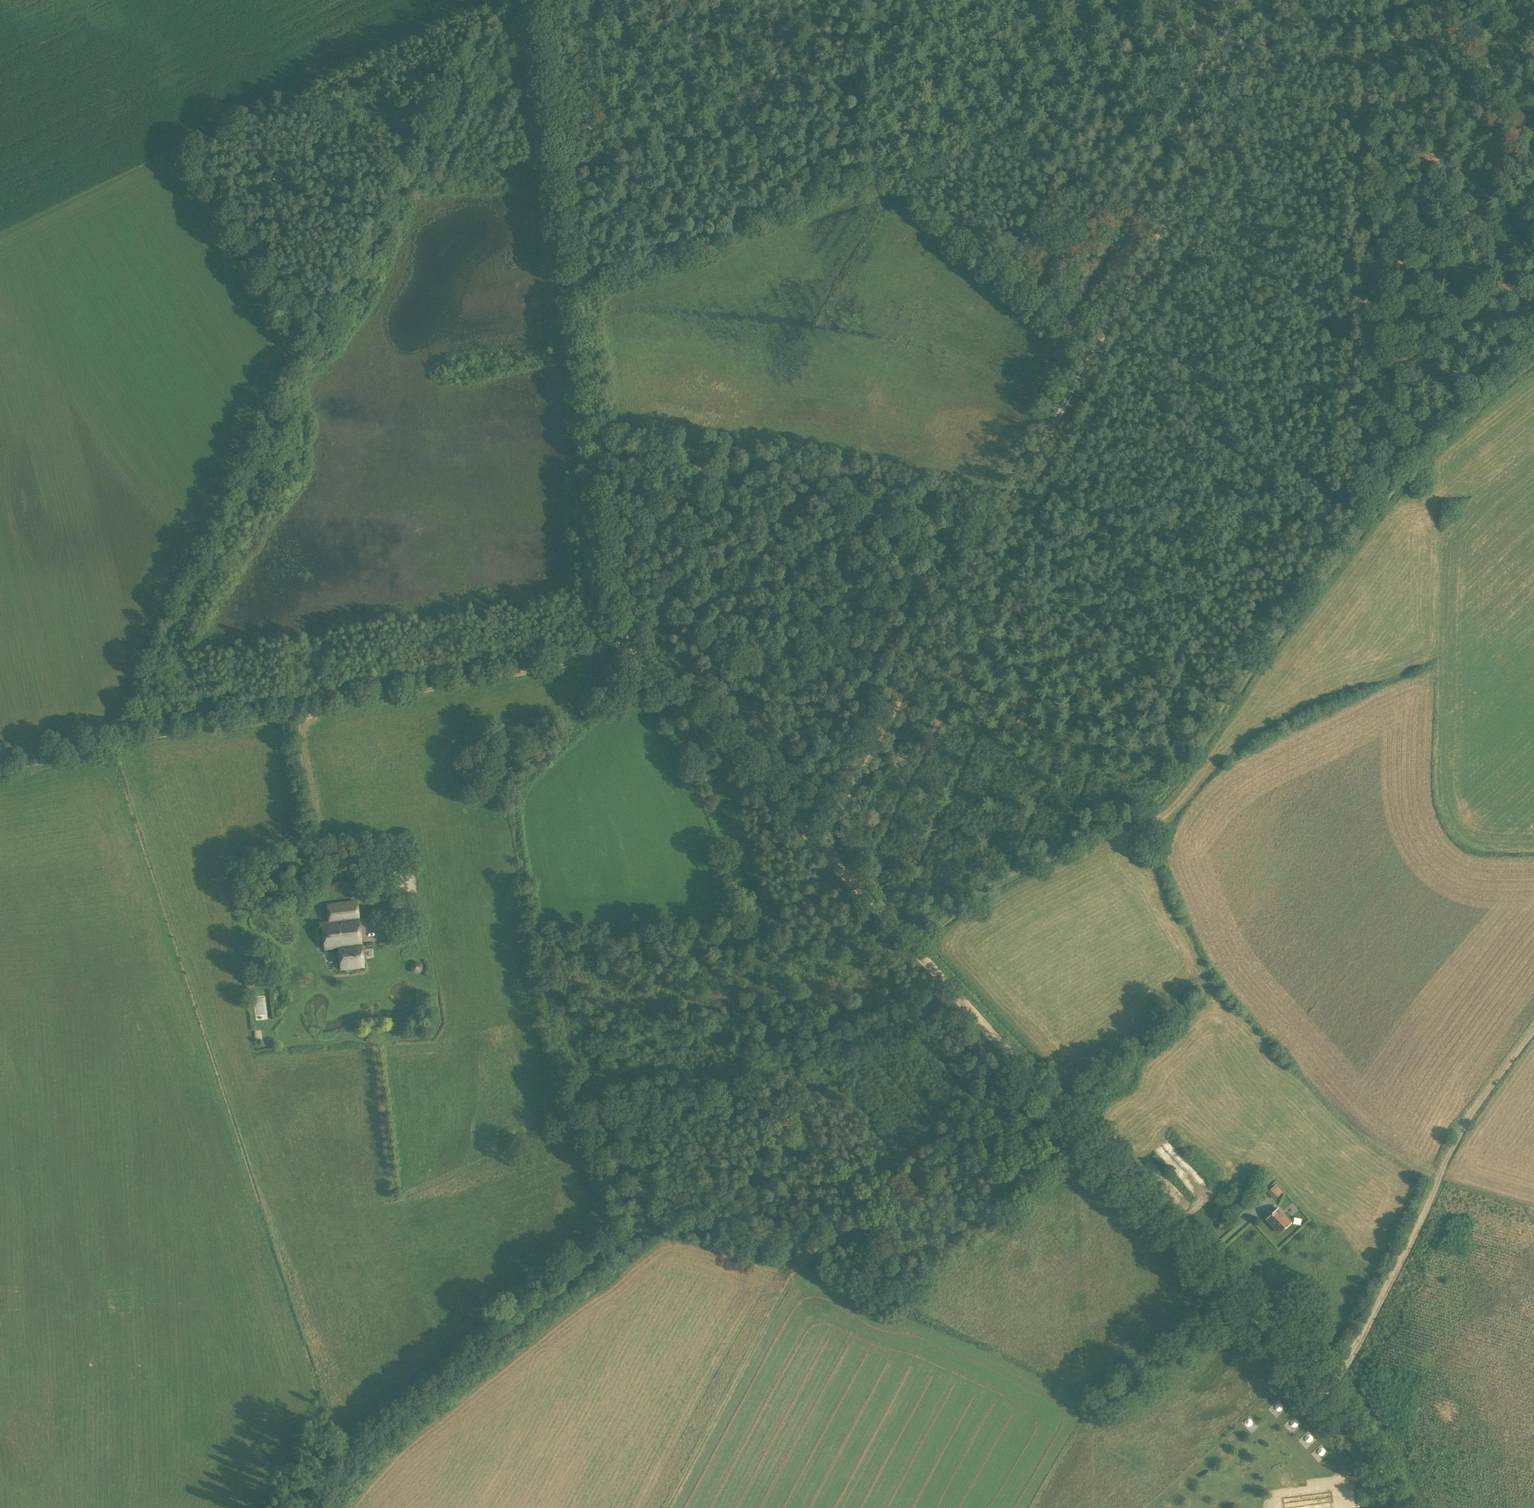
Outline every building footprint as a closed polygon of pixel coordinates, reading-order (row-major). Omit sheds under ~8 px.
[(374,898),(388,896),(386,883),(372,884),(374,898)] [(338,947),(341,969),(364,966),(356,901),(327,904),(329,921),(321,922),(325,949),(338,947)] [(942,1035),(939,1045),(944,1047),(948,1037),(942,1035)] [(1276,1199),(1284,1190),(1276,1183),(1268,1192),(1276,1199)] [(1280,1233),(1291,1222),(1278,1208),(1267,1219),(1280,1233)] [(1332,1492),(1283,1498),(1284,1507),(1334,1507),(1332,1492)]
